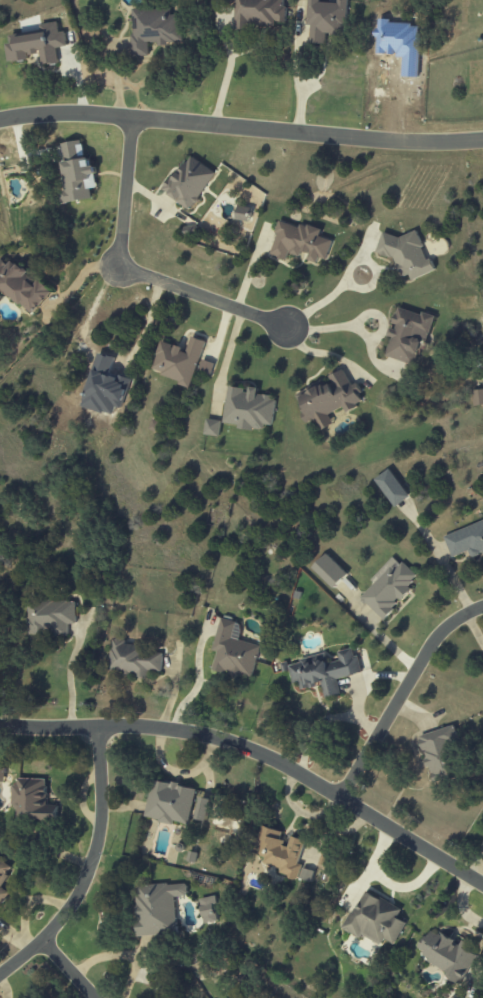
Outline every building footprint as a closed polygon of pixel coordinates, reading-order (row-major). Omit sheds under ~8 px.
[(276,29),(276,23),(284,23),(285,0),(227,0),(227,2),(235,2),(234,28),(276,29)] [(337,3),(319,3),(319,0),(307,0),(306,26),(310,26),(309,44),(324,44),(325,33),(346,34),(347,0),(337,0),(337,3)] [(132,56),(149,55),(149,43),(160,43),(182,42),(181,15),(170,15),(170,9),(132,9),(132,56)] [(6,35),(10,62),(29,59),(28,55),(40,54),(42,66),(58,64),(56,48),(67,46),(64,32),(59,33),(57,22),(39,25),(40,31),(6,35)] [(62,204),(91,199),(90,189),(96,188),(92,157),(84,158),(81,140),(61,144),(65,173),(62,174),(65,189),(60,190),(62,204)] [(216,175),(191,155),(164,191),(189,210),(216,175)] [(248,220),(249,207),(237,207),(236,220),(248,220)] [(270,255),(286,260),(288,253),(300,257),(301,251),(309,253),(308,258),(325,263),(332,240),(320,237),(322,230),(300,223),(299,227),(280,221),(270,255)] [(379,242),(384,256),(392,253),(403,282),(432,271),(416,228),(379,242)] [(40,280),(38,282),(13,260),(9,265),(0,257),(0,286),(33,315),(53,291),(40,280)] [(435,316),(422,312),(421,315),(397,308),(392,325),(391,325),(388,336),(391,337),(385,356),(414,365),(419,348),(425,350),(435,316)] [(161,342),(151,372),(191,385),(205,341),(191,337),(187,350),(161,342)] [(210,377),(214,364),(203,359),(198,372),(210,377)] [(294,395),(308,422),(315,419),(321,431),(334,424),(328,414),(343,407),(346,412),(365,402),(356,383),(351,385),(343,369),(329,377),(332,383),(324,387),(321,382),(294,395)] [(272,426),(275,397),(257,395),(258,388),(249,387),(249,390),(227,387),(223,425),(263,430),(263,425),(272,426)] [(482,405),(482,390),(473,390),(473,405),(482,405)] [(219,437),(221,421),(206,419),(204,435),(219,437)] [(394,508),(409,498),(391,469),(375,478),(394,508)] [(451,557),(468,551),(471,558),(482,553),(482,555),(482,521),(443,535),(451,557)] [(347,574),(326,554),(312,568),(334,588),(347,574)] [(383,619),(400,601),(413,588),(408,584),(416,576),(393,555),(370,581),(373,584),(360,598),(383,619)] [(75,601),(27,602),(28,634),(54,633),(54,637),(68,636),(67,624),(75,624),(75,601)] [(238,641),(242,623),(220,619),(213,651),(217,651),(213,671),(236,676),(237,674),(253,677),(259,645),(238,641)] [(163,650),(124,647),(124,639),(112,638),(110,673),(135,674),(135,677),(148,678),(148,671),(161,671),(163,650)] [(360,674),(354,648),(337,651),(339,661),(327,664),(325,655),(288,663),(292,682),(298,681),(300,690),(322,685),(325,697),(340,694),(336,679),(360,674)] [(457,775),(447,728),(420,734),(430,781),(457,775)] [(46,780),(13,779),(13,806),(16,807),(16,821),(57,822),(58,806),(46,805),(46,780)] [(145,818),(172,824),(173,821),(188,824),(196,788),(152,780),(145,818)] [(195,819),(206,821),(211,799),(200,797),(195,819)] [(305,840),(290,837),(288,844),(279,842),(281,832),(261,826),(257,839),(260,840),(256,855),(264,857),(262,864),(280,868),(279,875),(311,883),(314,870),(298,866),(305,840)] [(0,859),(0,909),(10,893),(1,887),(13,867),(0,859)] [(138,936),(177,933),(174,896),(188,895),(187,882),(134,887),(138,936)] [(394,945),(405,923),(397,918),(401,909),(364,890),(343,930),(360,939),(362,936),(380,945),(383,940),(394,945)] [(199,899),(203,924),(219,921),(214,896),(199,899)] [(415,954),(450,970),(446,978),(462,985),(476,954),(467,950),(470,944),(461,940),(459,944),(426,929),(415,954)]
